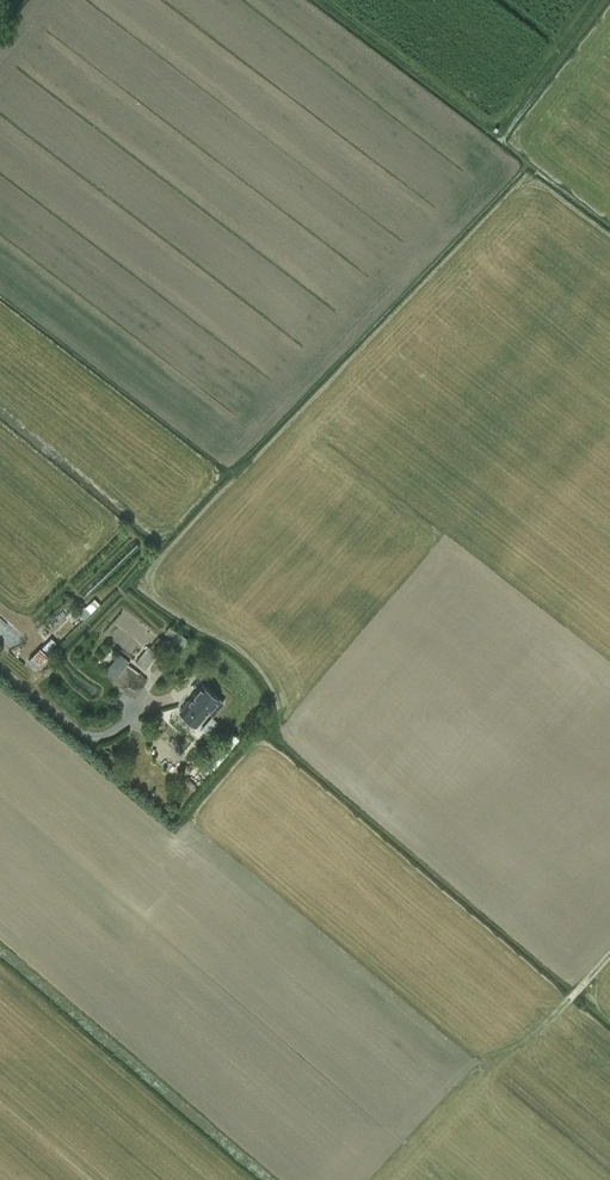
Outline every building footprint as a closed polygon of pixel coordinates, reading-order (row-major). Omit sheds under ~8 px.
[(94,597),(87,608),(94,612),(100,601),(94,597)] [(70,603),(56,619),(64,625),(77,609),(70,603)] [(55,619),(49,625),(55,631),(62,625),(55,619)] [(175,641),(183,647),(189,640),(181,634),(175,641)] [(158,636),(151,646),(157,651),(164,641),(158,636)] [(51,637),(42,647),(47,652),(57,642),(51,637)] [(149,646),(136,662),(144,668),(157,652),(149,646)] [(37,669),(50,657),(40,647),(28,660),(37,669)] [(120,672),(128,661),(123,657),(114,668),(120,672)] [(146,680),(127,667),(116,682),(136,696),(146,680)] [(192,697),(208,711),(219,698),(203,685),(192,697)] [(208,711),(192,697),(180,711),(197,725),(208,711)] [(211,716),(201,729),(209,735),(217,726),(216,725),(218,722),(211,716)] [(228,752),(236,742),(229,736),(221,746),(222,747),(208,763),(214,768),(228,752)]
